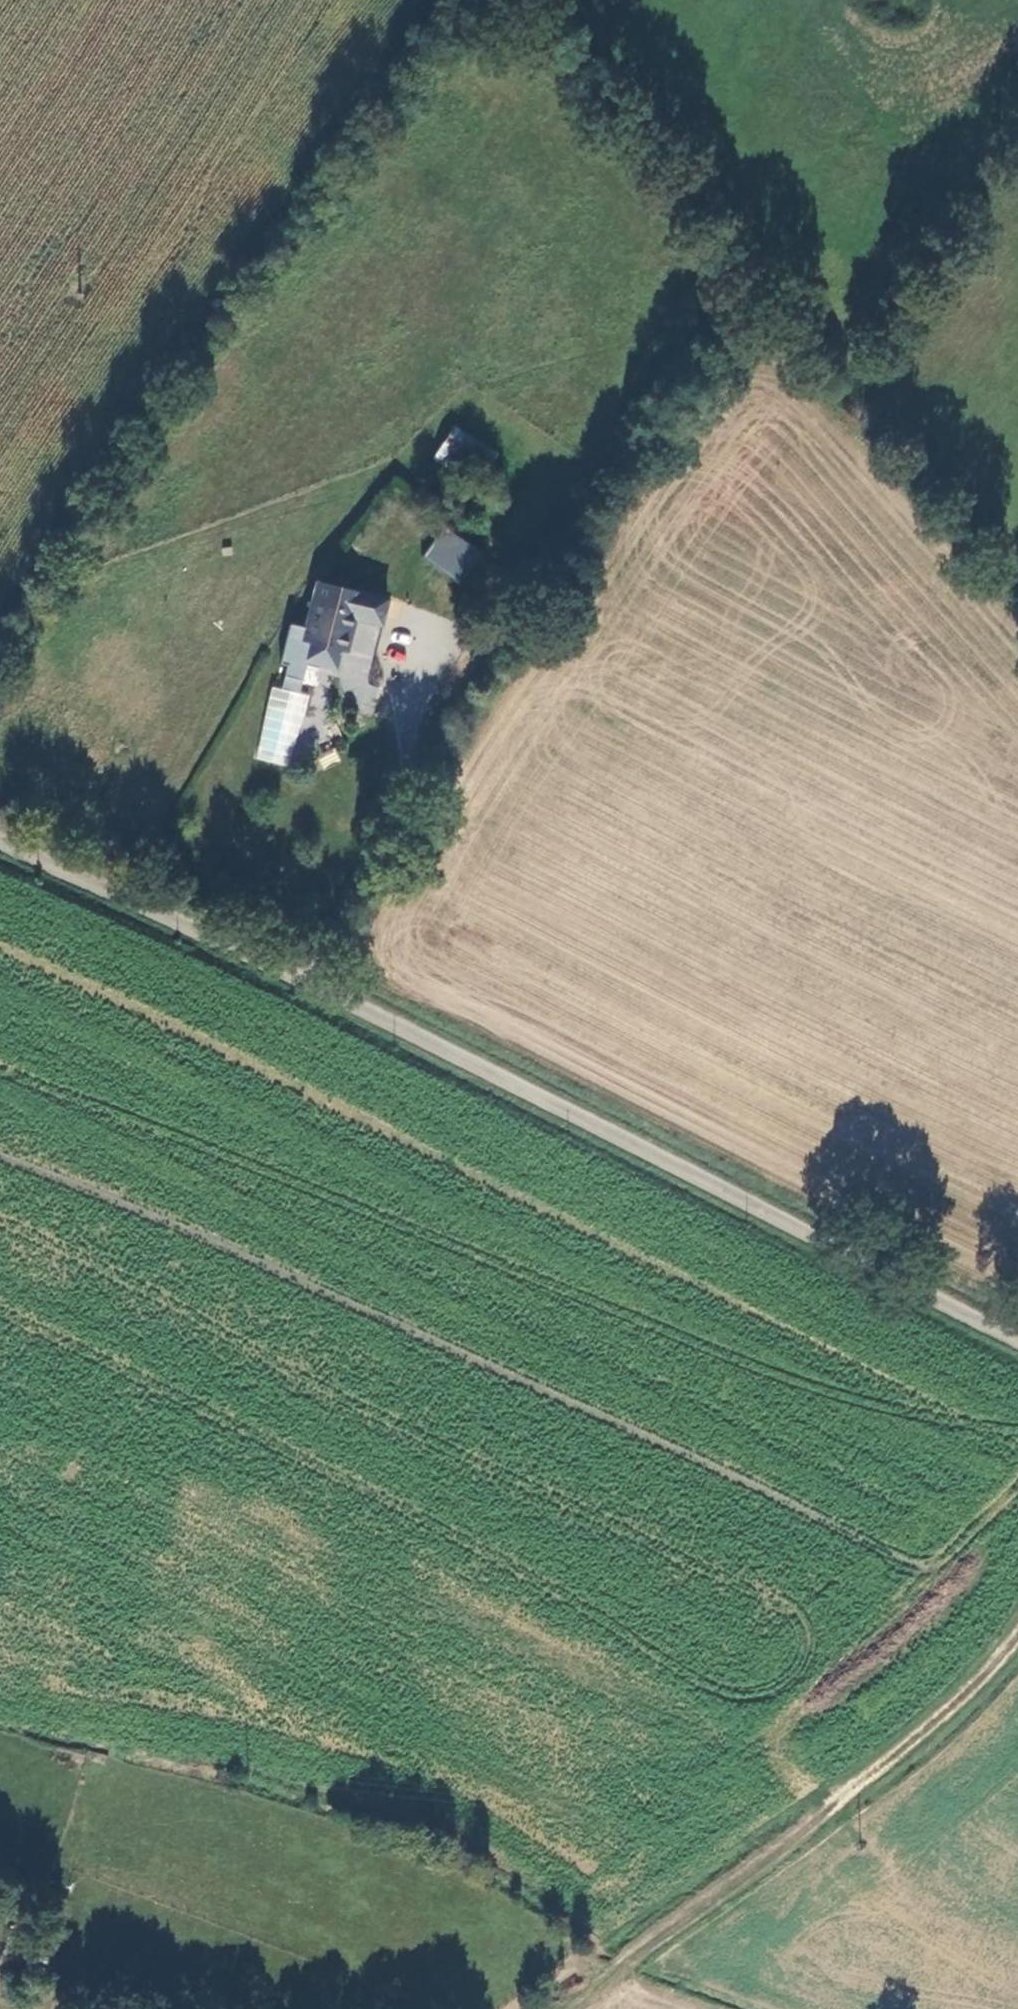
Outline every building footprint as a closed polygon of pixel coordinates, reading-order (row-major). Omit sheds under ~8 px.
[(480,481),(496,450),(455,428),(438,459),(480,481)] [(460,576),(481,544),(444,520),(423,553),(460,576)] [(390,600),(314,580),(298,639),(346,652),(343,663),(372,671),(390,600)]
